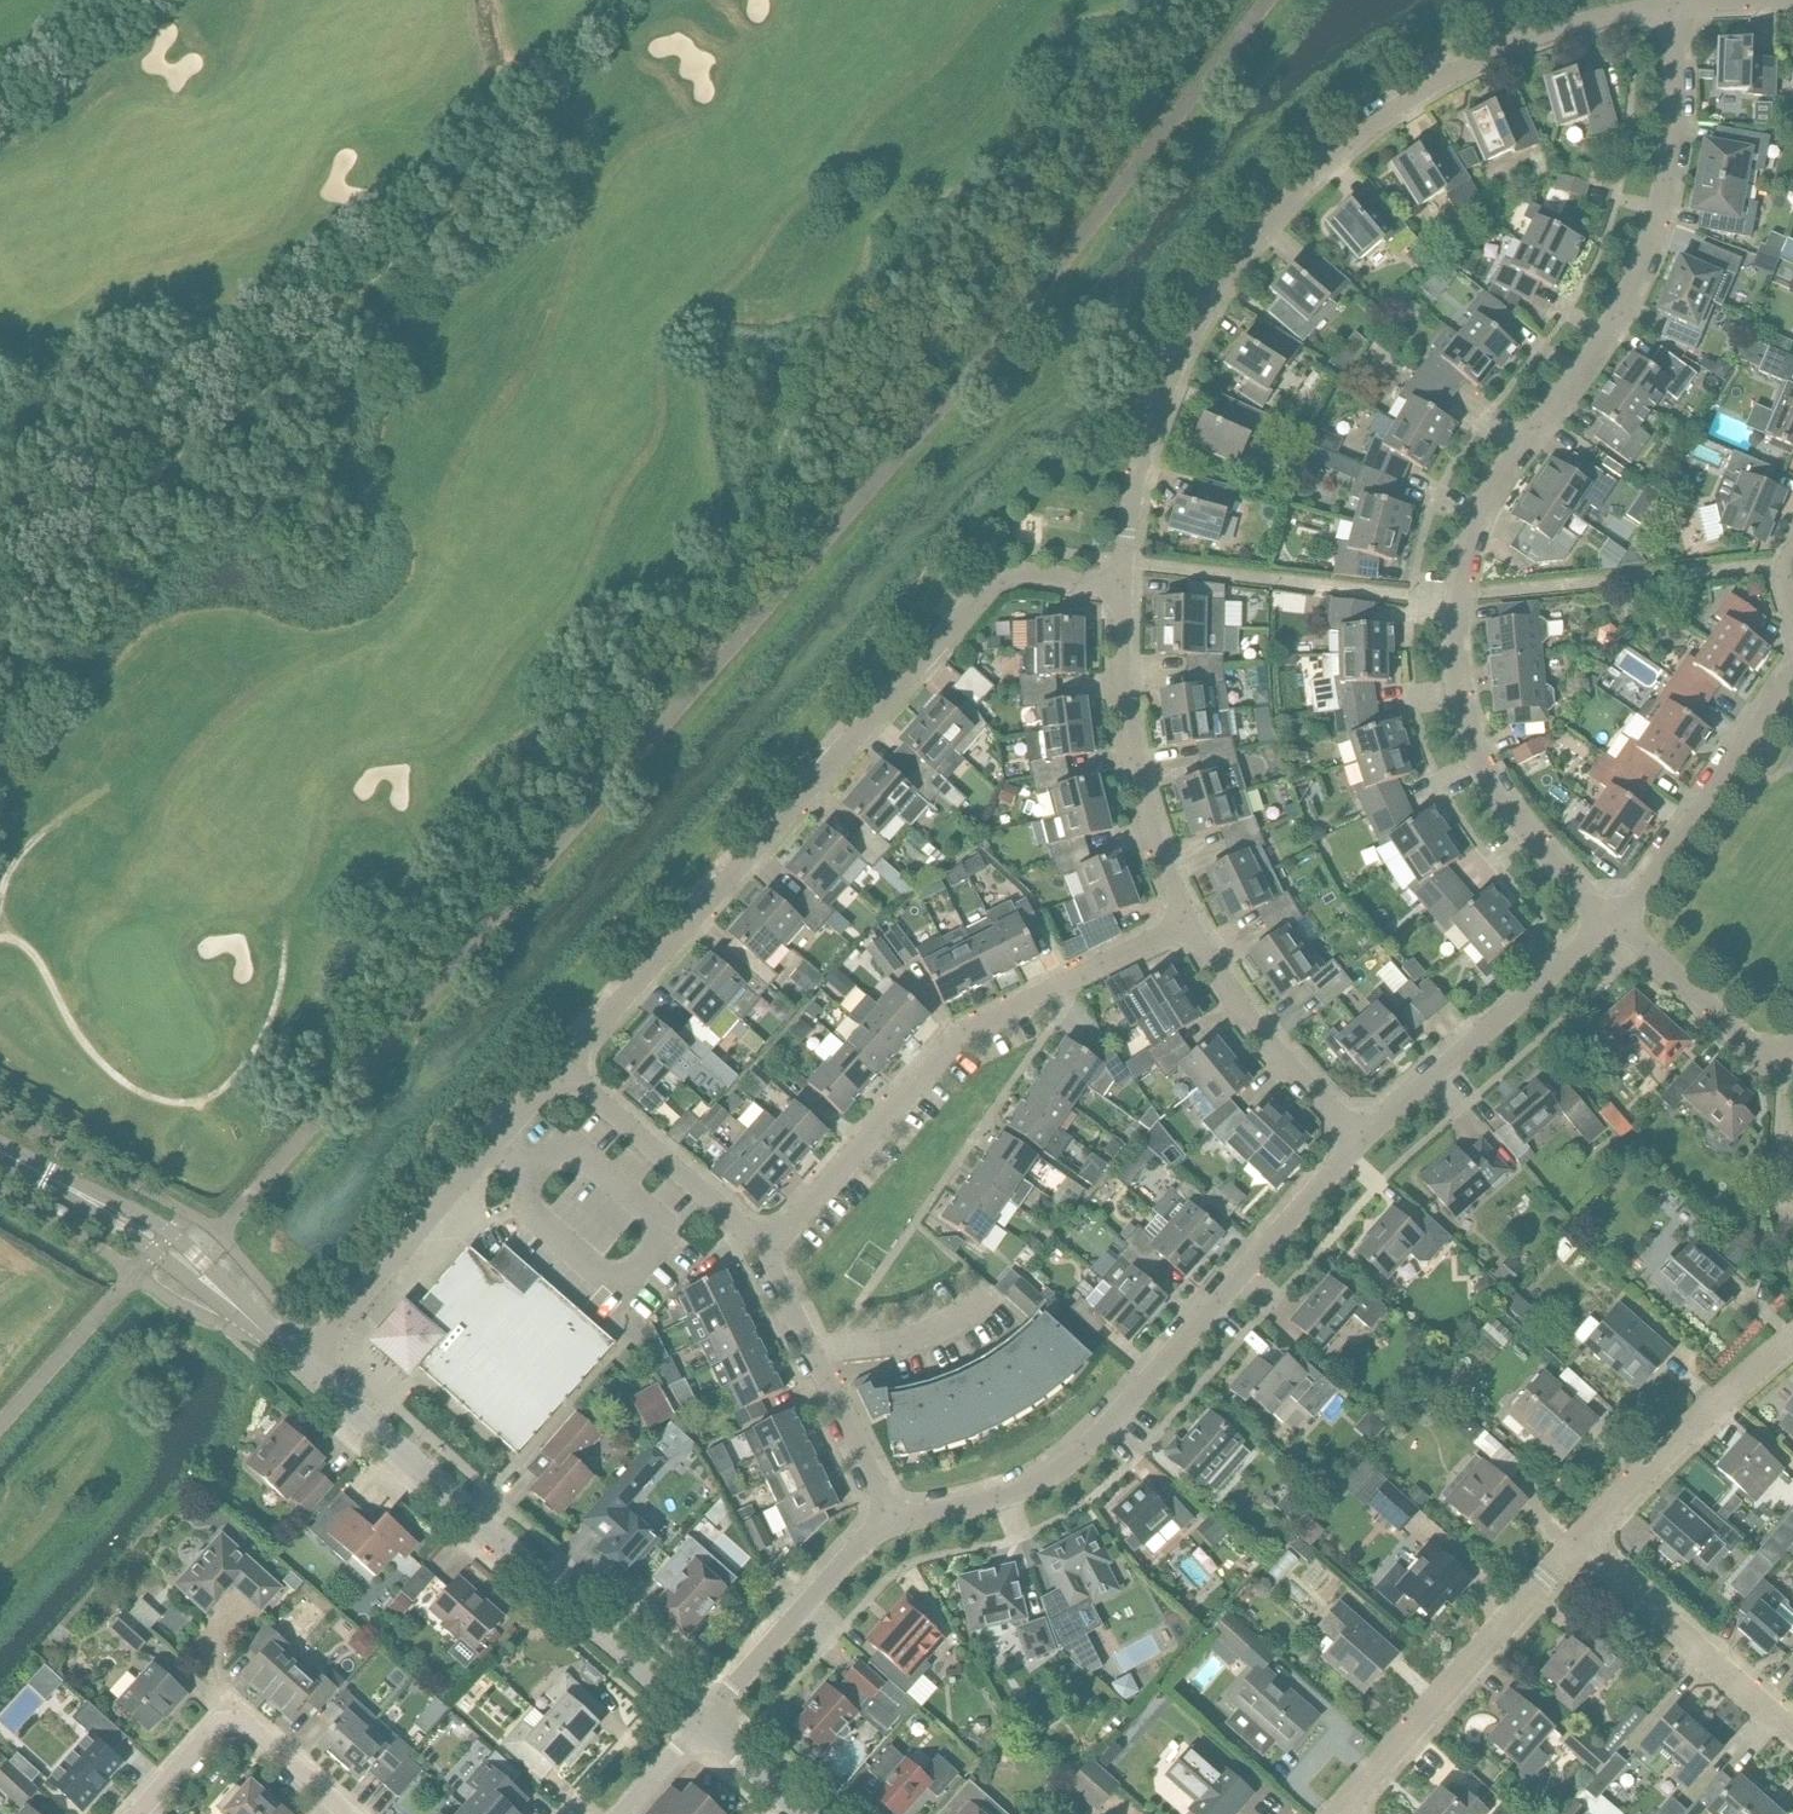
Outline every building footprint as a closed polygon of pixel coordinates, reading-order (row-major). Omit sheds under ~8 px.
[(1774,97),(1776,60),(1752,59),(1751,57),(1750,57),(1751,42),(1719,41),(1718,90),(1748,91),(1748,96),(1774,97)] [(1575,72),(1544,80),(1557,127),(1587,119),(1591,134),(1616,128),(1604,82),(1581,88),(1580,86),(1579,86),(1575,72)] [(1494,104),(1465,117),(1485,162),(1513,150),(1514,154),(1538,143),(1524,110),(1509,117),(1511,123),(1505,125),(1501,117),(1500,118),(1494,104)] [(1700,155),(1697,176),(1743,184),(1746,167),(1763,171),(1769,137),(1724,129),(1721,146),(1706,143),(1704,156),(1700,155)] [(1444,190),(1458,212),(1480,198),(1468,180),(1449,149),(1429,162),(1428,160),(1427,160),(1419,148),(1392,165),(1418,206),(1444,190)] [(1480,164),(1473,148),(1459,155),(1467,169),(1480,164)] [(1588,183),(1601,186),(1605,173),(1591,170),(1588,183)] [(1584,198),(1588,183),(1559,175),(1555,190),(1584,198)] [(1740,201),(1743,184),(1697,176),(1693,196),(1697,197),(1694,210),(1709,212),(1706,229),(1751,237),(1757,204),(1740,201)] [(1351,202),(1327,223),(1359,260),(1382,241),(1396,257),(1416,240),(1381,199),(1363,215),(1361,213),(1361,214),(1351,202)] [(1534,221),(1523,242),(1571,265),(1584,240),(1561,229),(1565,220),(1559,217),(1558,219),(1532,206),(1526,217),(1534,221)] [(1787,241),(1782,254),(1792,259),(1792,243),(1787,241)] [(1493,283),(1488,294),(1502,305),(1509,291),(1510,292),(1521,297),(1526,300),(1536,280),(1541,282),(1553,288),(1554,286),(1557,288),(1564,274),(1560,273),(1565,263),(1571,266),(1571,265),(1523,242),(1514,261),(1506,257),(1493,283)] [(1722,306),(1736,275),(1742,259),(1703,242),(1694,263),(1680,257),(1669,283),(1709,301),(1722,306)] [(1422,263),(1422,268),(1426,273),(1436,265),(1430,257),(1422,263)] [(1281,299),(1269,312),(1299,339),(1311,326),(1308,323),(1328,300),(1331,303),(1348,283),(1321,259),(1305,277),(1304,276),(1303,276),(1292,266),(1271,290),(1281,299)] [(1439,268),(1428,278),(1445,291),(1458,275),(1443,264),(1439,268)] [(1709,301),(1669,283),(1657,310),(1670,316),(1662,336),(1695,351),(1708,321),(1701,318),(1709,301)] [(1467,312),(1474,318),(1458,337),(1500,369),(1518,347),(1499,331),(1502,328),(1512,313),(1484,291),(1467,312)] [(1225,365),(1250,381),(1241,394),(1262,407),(1271,393),(1267,390),(1283,366),(1287,368),(1301,346),(1270,326),(1257,346),(1256,345),(1255,346),(1242,338),(1225,365)] [(1777,335),(1772,348),(1789,354),(1792,343),(1792,342),(1777,335)] [(1419,371),(1448,394),(1460,380),(1463,376),(1478,387),(1479,386),(1482,388),(1492,376),(1489,374),(1495,366),(1500,370),(1500,369),(1458,337),(1444,354),(1437,349),(1419,371)] [(1342,348),(1329,363),(1346,375),(1358,357),(1342,348)] [(1633,354),(1612,381),(1652,409),(1665,392),(1678,401),(1697,375),(1661,348),(1647,365),(1633,354)] [(1768,348),(1758,372),(1785,383),(1773,413),(1775,414),(1766,436),(1770,438),(1766,445),(1791,455),(1792,450),(1792,358),(1768,348)] [(1712,372),(1724,379),(1732,367),(1719,359),(1716,364),(1712,372)] [(1419,371),(1400,395),(1408,402),(1397,422),(1443,448),(1457,424),(1436,411),(1438,407),(1448,394),(1419,371)] [(1638,428),(1652,409),(1612,381),(1592,408),(1608,420),(1595,437),(1631,464),(1651,438),(1638,428)] [(1263,416),(1230,401),(1220,422),(1218,421),(1218,422),(1204,416),(1191,445),(1236,465),(1248,438),(1253,439),(1263,416)] [(1363,466),(1397,480),(1404,464),(1406,460),(1423,469),(1424,468),(1427,470),(1435,457),(1431,455),(1437,446),(1442,449),(1443,448),(1397,422),(1386,441),(1376,436),(1363,466)] [(1321,432),(1315,446),(1336,454),(1339,445),(1337,439),(1321,432)] [(1321,466),(1329,469),(1334,454),(1310,444),(1300,471),(1313,476),(1317,467),(1321,466)] [(1765,543),(1786,493),(1767,485),(1775,468),(1773,468),(1760,462),(1734,451),(1723,475),(1739,482),(1736,503),(1721,504),(1724,537),(1747,535),(1765,543)] [(1607,458),(1602,466),(1620,478),(1625,471),(1607,458)] [(1539,481),(1533,490),(1571,514),(1581,521),(1591,507),(1594,502),(1600,507),(1617,483),(1590,464),(1580,478),(1564,468),(1553,460),(1549,466),(1544,467),(1538,477),(1539,481)] [(1355,522),(1406,536),(1413,508),(1389,501),(1390,497),(1397,480),(1363,466),(1350,496),(1360,500),(1355,522)] [(1236,490),(1201,480),(1195,503),(1193,503),(1192,504),(1178,499),(1169,530),(1217,543),(1225,514),(1229,515),(1236,490)] [(1661,494),(1661,493),(1649,486),(1641,499),(1653,506),(1661,494)] [(1519,510),(1515,516),(1542,534),(1526,557),(1535,563),(1564,560),(1576,543),(1565,536),(1568,532),(1562,527),(1571,514),(1533,490),(1530,494),(1525,495),(1518,505),(1519,510)] [(1335,575),(1371,579),(1373,561),(1374,556),(1393,561),(1393,559),(1397,560),(1401,546),(1397,544),(1400,535),(1406,536),(1355,522),(1349,543),(1338,542),(1335,575)] [(1154,605),(1154,621),(1160,621),(1160,627),(1223,628),(1223,601),(1224,586),(1193,583),(1193,600),(1160,600),(1160,605),(1154,605)] [(1723,622),(1709,641),(1753,671),(1769,648),(1754,637),(1766,618),(1761,615),(1731,594),(1715,617),(1723,622)] [(1340,655),(1393,653),(1392,625),(1367,625),(1367,620),(1368,603),(1327,598),(1323,601),(1322,613),(1325,617),(1330,617),(1328,631),(1339,632),(1340,655)] [(1224,650),(1240,650),(1241,600),(1225,600),(1224,650)] [(1494,623),(1489,623),(1492,662),(1540,658),(1539,644),(1544,643),(1548,638),(1547,623),(1541,619),(1537,620),(1536,604),(1499,608),(1500,616),(1494,617),(1494,623)] [(1082,621),(1012,622),(1012,648),(1025,648),(1082,648),(1082,621)] [(1154,632),(1153,648),(1160,648),(1160,653),(1192,654),(1193,671),(1224,668),(1223,654),(1223,628),(1160,627),(1160,632),(1154,632)] [(1285,652),(1284,633),(1270,633),(1270,653),(1285,652)] [(1689,655),(1673,678),(1704,699),(1709,702),(1722,684),(1732,691),(1733,689),(1736,691),(1745,679),(1742,677),(1748,668),(1753,672),(1753,671),(1709,641),(1696,660),(1689,655)] [(1026,675),(1020,675),(1021,692),(1051,690),(1050,675),(1056,675),(1082,674),(1086,674),(1086,657),(1082,657),(1082,648),(1025,648),(1026,655),(1023,658),(1023,668),(1026,671),(1026,675)] [(1371,704),(1368,687),(1368,682),(1387,682),(1387,679),(1391,679),(1391,664),(1387,665),(1386,654),(1393,654),(1393,653),(1340,655),(1322,655),(1323,680),(1309,682),(1314,714),(1335,710),(1371,704)] [(1540,658),(1492,662),(1488,662),(1490,679),(1493,679),(1496,710),(1508,709),(1510,724),(1546,721),(1545,711),(1550,711),(1554,705),(1553,691),(1548,686),(1543,687),(1540,658)] [(971,666),(962,677),(984,698),(987,694),(994,686),(971,666)] [(1194,687),(1162,692),(1166,719),(1209,713),(1226,710),(1225,684),(1224,668),(1193,671),(1194,687)] [(939,699),(920,720),(953,749),(961,756),(988,726),(975,708),(984,698),(962,677),(952,688),(965,699),(953,712),(939,699)] [(1646,702),(1637,714),(1652,724),(1696,755),(1712,731),(1696,721),(1709,702),(1704,699),(1673,678),(1658,700),(1646,702)] [(1051,690),(1021,692),(1022,709),(1035,707),(1037,721),(1044,720),(1045,732),(1088,726),(1084,700),(1052,704),(1051,690)] [(1268,692),(1255,693),(1256,705),(1260,705),(1269,705),(1269,704),(1268,692)] [(1358,762),(1408,746),(1399,719),(1375,727),(1374,722),(1371,704),(1335,710),(1340,742),(1351,741),(1358,762)] [(1268,707),(1253,710),(1256,725),(1270,722),(1268,707)] [(1166,720),(1160,721),(1162,737),(1168,736),(1170,746),(1202,741),(1206,757),(1235,751),(1232,736),(1226,710),(1209,713),(1166,719),(1166,720)] [(905,737),(902,742),(904,743),(926,763),(916,774),(939,794),(954,807),(958,811),(968,800),(949,783),(947,781),(941,776),(950,765),(944,759),(953,749),(920,720),(917,724),(915,722),(903,735),(905,737)] [(1631,739),(1615,761),(1646,782),(1651,786),(1664,767),(1674,774),(1675,773),(1679,775),(1687,763),(1684,760),(1690,752),(1695,755),(1696,755),(1652,724),(1638,744),(1631,739)] [(1045,732),(1025,734),(1029,761),(1032,777),(1062,771),(1060,757),(1092,753),(1092,752),(1097,751),(1095,735),(1089,736),(1088,726),(1045,732)] [(1539,738),(1512,751),(1519,765),(1546,752),(1539,738)] [(1354,788),(1368,817),(1401,801),(1394,785),(1392,781),(1410,775),(1410,773),(1413,772),(1409,758),(1405,759),(1402,749),(1408,747),(1408,746),(1358,762),(1364,783),(1354,788)] [(1178,785),(1172,786),(1177,802),(1183,800),(1186,809),(1227,797),(1244,791),(1245,791),(1238,765),(1235,751),(1206,757),(1209,774),(1178,783),(1178,785)] [(1607,789),(1594,808),(1638,838),(1654,815),(1639,804),(1651,786),(1646,782),(1615,761),(1600,783),(1607,789)] [(882,763),(863,785),(896,813),(911,826),(929,805),(939,794),(916,774),(907,785),(882,763)] [(1062,771),(1032,777),(1036,794),(1048,790),(1054,816),(1103,804),(1096,778),(1065,786),(1062,771)] [(1006,783),(999,800),(1013,805),(1019,789),(1006,783)] [(848,802),(844,806),(869,827),(859,838),(882,859),(892,847),(878,834),(896,813),(863,785),(860,788),(858,786),(845,800),(848,802)] [(1227,797),(1186,809),(1194,835),(1225,826),(1231,841),(1259,830),(1244,791),(1227,797)] [(1404,860),(1448,832),(1433,808),(1412,822),(1409,818),(1401,801),(1368,817),(1382,847),(1392,842),(1404,860)] [(1054,816),(1042,819),(1049,845),(1054,861),(1083,852),(1079,838),(1110,830),(1109,828),(1114,826),(1110,811),(1105,812),(1103,804),(1054,816)] [(1294,804),(1284,807),(1288,816),(1297,813),(1294,804)] [(1574,823),(1566,833),(1591,850),(1590,851),(1596,855),(1601,847),(1617,858),(1618,856),(1621,858),(1630,846),(1626,844),(1632,835),(1637,839),(1638,838),(1594,808),(1581,828),(1574,823)] [(1316,826),(1307,831),(1313,843),(1325,837),(1321,828),(1316,826)] [(825,828),(806,849),(849,886),(868,865),(872,869),(873,868),(881,875),(889,866),(882,859),(859,838),(849,849),(846,846),(825,828)] [(1237,857),(1208,871),(1220,895),(1272,870),(1260,846),(1265,844),(1259,830),(1231,841),(1237,857)] [(1408,886),(1429,911),(1457,886),(1445,873),(1443,869),(1459,859),(1457,857),(1461,855),(1452,842),(1449,844),(1443,836),(1449,832),(1448,832),(1404,860),(1416,879),(1408,886)] [(791,866),(788,870),(812,892),(802,902),(825,923),(835,911),(830,907),(849,886),(806,849),(803,852),(801,850),(789,864),(791,866)] [(939,851),(933,858),(927,864),(938,874),(949,861),(939,851)] [(1083,852),(1054,861),(1059,877),(1078,870),(1087,895),(1127,879),(1118,854),(1087,866),(1083,852)] [(962,862),(945,876),(951,887),(970,879),(970,878),(962,863),(962,862)] [(1220,896),(1216,898),(1223,913),(1227,911),(1231,919),(1261,905),(1269,920),(1296,905),(1288,892),(1283,894),(1272,870),(1220,895),(1220,896)] [(1082,936),(1060,946),(1067,961),(1089,950),(1116,936),(1107,916),(1112,914),(1137,904),(1127,879),(1087,895),(1074,900),(1084,924),(1078,926),(1082,936)] [(919,891),(923,900),(935,894),(929,881),(919,891)] [(1470,943),(1509,908),(1491,887),(1472,903),(1457,886),(1429,911),(1447,931),(1454,925),(1470,943)] [(768,892),(750,913),(787,946),(806,925),(815,934),(825,923),(802,902),(793,913),(768,892)] [(987,912),(990,918),(1015,968),(1039,956),(1027,933),(1040,927),(1027,900),(1014,906),(1011,900),(987,912)] [(1251,954),(1246,957),(1255,971),(1261,967),(1266,975),(1309,945),(1294,924),(1303,917),(1296,905),(1269,920),(1277,934),(1251,953),(1251,954)] [(1509,908),(1470,943),(1485,961),(1478,967),(1487,976),(1509,956),(1510,958),(1515,953),(1509,946),(1523,934),(1522,932),(1525,929),(1515,918),(1512,921),(1505,913),(1510,909),(1509,908)] [(734,930),(731,934),(755,956),(745,967),(768,987),(778,976),(763,962),(782,942),(787,946),(750,913),(746,916),(744,914),(732,928),(734,930)] [(966,930),(991,980),(1015,968),(990,918),(966,930)] [(968,992),(991,980),(966,930),(965,927),(942,939),(968,992)] [(885,938),(905,964),(919,954),(899,928),(885,938)] [(1384,948),(1396,939),(1391,933),(1381,932),(1375,937),(1384,948)] [(944,1004),(968,992),(942,939),(942,937),(917,950),(944,1004)] [(866,948),(888,977),(902,967),(880,938),(866,948)] [(1309,945),(1266,975),(1281,997),(1304,982),(1308,979),(1319,992),(1342,973),(1333,961),(1326,966),(1318,954),(1311,944),(1309,945)] [(712,956),(693,977),(740,1019),(742,1021),(761,1001),(758,998),(768,987),(745,967),(736,978),(733,975),(716,960),(712,956)] [(1134,1025),(1137,1023),(1185,993),(1182,989),(1185,987),(1175,972),(1172,974),(1170,969),(1142,987),(1132,969),(1105,982),(1116,1003),(1120,1001),(1121,1004),(1120,1009),(1128,1021),(1133,1022),(1134,1025)] [(808,972),(796,986),(809,997),(821,984),(808,972)] [(835,990),(844,980),(836,973),(827,982),(835,990)] [(1342,973),(1319,992),(1328,1004),(1336,998),(1352,985),(1342,973)] [(740,1019),(693,977),(689,981),(687,979),(675,992),(677,994),(674,999),(698,1020),(689,1031),(711,1051),(740,1019)] [(1429,979),(1417,989),(1437,1012),(1449,1002),(1429,979)] [(1417,989),(1409,980),(1398,990),(1407,999),(1395,1011),(1378,991),(1369,1000),(1374,1007),(1357,1022),(1391,1062),(1413,1043),(1406,1035),(1410,1031),(1412,1033),(1425,1021),(1426,1022),(1437,1012),(1417,989)] [(878,1005),(912,1035),(930,1015),(896,985),(878,1005)] [(1619,1054),(1634,1041),(1665,1069),(1690,1041),(1635,991),(1594,1026),(1619,1054)] [(1185,993),(1137,1023),(1152,1047),(1147,1051),(1156,1064),(1181,1046),(1172,1035),(1200,1017),(1199,1016),(1203,1014),(1193,998),(1189,1001),(1185,993)] [(868,997),(851,1016),(895,1055),(912,1035),(878,1005),(868,997)] [(833,1036),(878,1075),(895,1055),(851,1016),(833,1036)] [(655,1020),(636,1042),(668,1070),(683,1083),(711,1051),(689,1031),(679,1042),(655,1020)] [(800,1020),(790,1031),(803,1042),(812,1031),(800,1020)] [(1391,1062),(1357,1022),(1339,1038),(1333,1031),(1324,1039),(1343,1062),(1342,1063),(1346,1068),(1354,1062),(1366,1076),(1368,1075),(1370,1077),(1382,1067),(1379,1065),(1387,1058),(1391,1063),(1391,1062)] [(1114,1037),(1110,1028),(1102,1033),(1106,1041),(1114,1037)] [(832,1035),(816,1054),(826,1063),(826,1064),(860,1094),(878,1075),(833,1036),(832,1035)] [(1181,1065),(1199,1087),(1232,1060),(1229,1056),(1232,1054),(1220,1040),(1218,1042),(1214,1038),(1189,1058),(1181,1046),(1156,1064),(1166,1078),(1181,1065)] [(1067,1039),(1051,1061),(1087,1086),(1102,1097),(1114,1081),(1127,1071),(1105,1040),(1094,1049),(1087,1041),(1079,1048),(1067,1039)] [(620,1059),(617,1063),(635,1079),(626,1090),(653,1114),(664,1101),(651,1089),(668,1070),(636,1042),(633,1045),(630,1043),(618,1056),(620,1059)] [(1250,1082),(1232,1060),(1199,1087),(1199,1088),(1188,1096),(1206,1118),(1201,1122),(1212,1133),(1234,1113),(1225,1102),(1250,1082)] [(1051,1061),(1037,1083),(1072,1107),(1087,1086),(1051,1061)] [(1679,1077),(1660,1098),(1673,1111),(1685,1097),(1733,1140),(1753,1117),(1742,1107),(1752,1097),(1714,1063),(1691,1088),(1679,1077)] [(860,1094),(826,1064),(808,1084),(842,1114),(860,1094)] [(772,1081),(757,1067),(747,1078),(762,1092),(772,1081)] [(791,1088),(798,1095),(808,1084),(801,1077),(791,1088)] [(1530,1148),(1525,1142),(1561,1111),(1576,1129),(1592,1115),(1568,1087),(1553,1100),(1537,1081),(1522,1095),(1519,1092),(1496,1112),(1506,1123),(1494,1134),(1517,1159),(1530,1148)] [(1057,1129),(1072,1107),(1037,1083),(1022,1104),(1057,1129)] [(1246,1163),(1257,1151),(1288,1120),(1284,1117),(1286,1114),(1273,1102),(1271,1104),(1267,1100),(1245,1124),(1234,1113),(1212,1133),(1224,1146),(1226,1144),(1246,1163)] [(796,1102),(778,1122),(810,1151),(828,1131),(796,1102)] [(699,1123),(707,1129),(712,1134),(729,1116),(716,1104),(699,1123)] [(1006,1126),(1055,1160),(1070,1138),(1057,1129),(1022,1104),(1006,1126)] [(688,1112),(668,1135),(679,1145),(689,1135),(699,1123),(688,1112)] [(778,1122),(766,1112),(749,1131),(793,1170),(810,1151),(778,1122)] [(1623,1117),(1612,1126),(1621,1137),(1632,1128),(1623,1117)] [(1257,1151),(1250,1158),(1277,1184),(1293,1168),(1292,1167),(1298,1161),(1293,1156),(1297,1151),(1300,1153),(1307,1146),(1304,1144),(1308,1140),(1288,1120),(1257,1151)] [(696,1142),(707,1129),(699,1123),(689,1135),(696,1142)] [(1138,1123),(1128,1134),(1136,1141),(1146,1130),(1138,1123)] [(749,1131),(731,1151),(775,1190),(793,1170),(749,1131)] [(1172,1166),(1186,1153),(1164,1131),(1151,1144),(1172,1166)] [(1002,1132),(987,1154),(1022,1178),(1038,1156),(1002,1132)] [(1113,1138),(1104,1151),(1113,1158),(1122,1145),(1113,1138)] [(1455,1217),(1469,1204),(1490,1186),(1493,1189),(1507,1177),(1504,1173),(1508,1170),(1482,1141),(1464,1157),(1455,1147),(1421,1178),(1455,1217)] [(775,1190),(731,1151),(711,1173),(723,1183),(724,1181),(758,1210),(775,1190)] [(972,1176),(1007,1200),(1019,1208),(1034,1187),(1022,1178),(987,1154),(972,1176)] [(1108,1163),(1093,1154),(1089,1160),(1103,1170),(1108,1163)] [(972,1176),(957,1197),(995,1223),(995,1222),(993,1221),(1007,1200),(972,1176)] [(1067,1178),(1053,1199),(1071,1211),(1085,1190),(1067,1178)] [(1170,1189),(1152,1209),(1158,1215),(1161,1217),(1171,1226),(1203,1255),(1206,1251),(1209,1253),(1221,1240),(1219,1238),(1222,1234),(1202,1216),(1198,1212),(1207,1201),(1204,1198),(1185,1181),(1175,1192),(1170,1189)] [(1204,1198),(1207,1201),(1227,1219),(1237,1207),(1214,1187),(1204,1198)] [(979,1245),(995,1223),(957,1197),(942,1219),(979,1245)] [(1368,1234),(1371,1237),(1357,1252),(1388,1279),(1410,1254),(1425,1267),(1452,1237),(1427,1216),(1416,1228),(1392,1207),(1368,1234)] [(1700,1215),(1689,1227),(1706,1243),(1717,1231),(1700,1215)] [(1738,1221),(1726,1234),(1748,1253),(1760,1241),(1738,1221)] [(1184,1276),(1203,1255),(1171,1226),(1157,1242),(1138,1226),(1124,1242),(1150,1265),(1160,1254),(1184,1276)] [(957,1237),(941,1238),(955,1252),(963,1241),(957,1237)] [(1035,1237),(1027,1245),(1038,1255),(1045,1247),(1035,1237)] [(1734,1271),(1696,1238),(1675,1262),(1670,1257),(1650,1279),(1682,1307),(1687,1302),(1709,1322),(1724,1306),(1720,1302),(1728,1294),(1720,1287),(1734,1271)] [(1121,1259),(1103,1281),(1146,1319),(1150,1315),(1152,1318),(1164,1304),(1162,1302),(1165,1298),(1141,1276),(1150,1265),(1124,1242),(1127,1245),(1118,1256),(1121,1259)] [(617,1343),(541,1277),(525,1295),(470,1246),(413,1311),(405,1303),(371,1342),(410,1375),(417,1367),(518,1455),(617,1343)] [(1522,1271),(1511,1260),(1496,1273),(1506,1285),(1522,1271)] [(679,1297),(689,1319),(737,1295),(726,1271),(684,1291),(686,1294),(679,1297)] [(1502,1286),(1487,1273),(1474,1288),(1489,1301),(1502,1286)] [(1362,1305),(1329,1277),(1290,1320),(1323,1349),(1353,1315),(1370,1329),(1387,1310),(1371,1295),(1362,1305)] [(1021,1279),(1007,1295),(1030,1316),(1044,1300),(1047,1302),(1054,1295),(1046,1287),(1039,1294),(1021,1279)] [(1081,1298),(1071,1310),(1093,1330),(1103,1319),(1128,1340),(1146,1319),(1103,1281),(1084,1301),(1081,1298)] [(1504,1303),(1525,1322),(1538,1307),(1517,1288),(1504,1303)] [(689,1319),(685,1321),(695,1344),(710,1337),(710,1338),(749,1319),(737,1295),(689,1319)] [(1591,1317),(1575,1335),(1584,1343),(1638,1391),(1652,1376),(1673,1353),(1674,1352),(1619,1303),(1600,1325),(1591,1317)] [(1044,1317),(1037,1326),(1035,1328),(1015,1346),(1007,1352),(989,1364),(971,1374),(963,1378),(955,1382),(935,1389),(921,1393),(888,1399),(887,1391),(874,1393),(866,1376),(853,1383),(873,1424),(884,1419),(889,1418),(892,1443),(903,1442),(909,1455),(933,1451),(931,1443),(943,1440),(945,1447),(968,1440),(965,1432),(977,1427),(979,1434),(1002,1424),(998,1418),(1008,1411),(1012,1418),(1033,1405),(1029,1399),(1039,1391),(1043,1398),(1063,1383),(1057,1377),(1068,1368),(1072,1374),(1088,1358),(1044,1317)] [(1513,1337),(1493,1318),(1482,1329),(1503,1348),(1513,1337)] [(657,1334),(650,1319),(640,1332),(644,1340),(657,1334)] [(749,1319),(710,1338),(721,1361),(760,1343),(749,1319)] [(660,1339),(647,1345),(651,1354),(656,1364),(658,1363),(669,1358),(660,1339)] [(731,1386),(771,1366),(760,1343),(721,1361),(732,1384),(730,1385),(731,1386)] [(636,1358),(626,1349),(617,1359),(627,1368),(636,1358)] [(1230,1389),(1245,1403),(1251,1396),(1272,1415),(1289,1395),(1314,1418),(1338,1390),(1322,1375),(1313,1385),(1305,1377),(1308,1374),(1286,1355),(1273,1369),(1259,1357),(1230,1389)] [(669,1358),(658,1363),(665,1378),(678,1372),(671,1357),(669,1358)] [(771,1366),(731,1386),(742,1409),(733,1414),(739,1428),(766,1415),(760,1401),(783,1390),(771,1366)] [(1544,1373),(1509,1413),(1526,1428),(1519,1436),(1540,1455),(1547,1447),(1562,1460),(1597,1420),(1544,1373)] [(679,1403),(693,1396),(685,1380),(671,1387),(679,1403)] [(644,1399),(636,1404),(646,1422),(654,1417),(657,1421),(672,1413),(657,1387),(642,1395),(644,1399)] [(1786,1410),(1790,1413),(1779,1425),(1792,1437),(1792,1402),(1786,1410)] [(804,1434),(793,1410),(744,1433),(755,1458),(804,1434)] [(1225,1426),(1210,1412),(1182,1443),(1176,1439),(1165,1451),(1170,1456),(1169,1458),(1202,1488),(1226,1461),(1236,1470),(1251,1453),(1241,1445),(1243,1442),(1240,1439),(1243,1436),(1228,1422),(1225,1426)] [(602,1436),(576,1413),(542,1451),(555,1463),(531,1490),(560,1515),(594,1477),(578,1463),(602,1436)] [(1470,1418),(1458,1431),(1471,1442),(1483,1429),(1470,1418)] [(288,1499),(291,1496),(309,1512),(332,1486),(314,1470),(324,1459),(284,1423),(248,1464),(288,1499)] [(598,1549),(627,1575),(659,1539),(655,1535),(654,1530),(648,1524),(643,1524),(630,1512),(629,1514),(624,1509),(666,1462),(694,1445),(671,1424),(650,1448),(649,1447),(584,1520),(606,1539),(598,1549)] [(816,1458),(804,1434),(755,1458),(767,1481),(816,1458)] [(1744,1437),(1717,1468),(1756,1501),(1783,1470),(1744,1437)] [(731,1456),(714,1464),(721,1475),(734,1468),(736,1467),(731,1456)] [(1354,1496),(1377,1471),(1362,1457),(1339,1483),(1354,1496)] [(785,1500),(786,1501),(827,1481),(816,1458),(767,1481),(778,1504),(785,1500)] [(1482,1460),(1446,1500),(1491,1539),(1516,1511),(1526,1500),(1521,1495),(1508,1483),(1486,1464),(1482,1460)] [(1370,1503),(1389,1482),(1377,1471),(1354,1496),(1366,1507),(1370,1503)] [(723,1480),(732,1497),(745,1491),(736,1473),(723,1480)] [(786,1501),(777,1505),(798,1549),(829,1519),(826,1511),(839,1505),(827,1481),(786,1501)] [(1405,1496),(1389,1482),(1370,1503),(1400,1530),(1419,1508),(1405,1496)] [(1144,1484),(1113,1512),(1134,1534),(1126,1542),(1135,1552),(1143,1545),(1143,1544),(1153,1556),(1183,1529),(1194,1519),(1175,1497),(1164,1507),(1144,1484)] [(1415,1485),(1405,1496),(1419,1508),(1420,1509),(1430,1498),(1415,1485)] [(1311,1507),(1293,1491),(1275,1511),(1294,1527),(1311,1507)] [(1734,1495),(1730,1499),(1738,1507),(1742,1502),(1734,1495)] [(1652,1531),(1688,1563),(1695,1555),(1707,1565),(1736,1533),(1698,1499),(1687,1511),(1677,1502),(1652,1531)] [(743,1521),(743,1522),(757,1515),(752,1505),(739,1511),(743,1520),(743,1521)] [(351,1508),(322,1541),(347,1563),(353,1556),(376,1576),(398,1553),(405,1559),(419,1543),(387,1515),(379,1525),(374,1530),(351,1508)] [(772,1543),(757,1515),(743,1522),(758,1550),(772,1543)] [(1759,1554),(1773,1567),(1792,1544),(1792,1516),(1759,1554)] [(1211,1519),(1199,1530),(1214,1546),(1225,1535),(1211,1519)] [(1296,1533),(1311,1546),(1324,1531),(1309,1519),(1296,1533)] [(1090,1599),(1093,1604),(1119,1590),(1105,1565),(1110,1562),(1092,1528),(1041,1555),(1070,1609),(1090,1599)] [(191,1569),(176,1585),(206,1612),(232,1584),(261,1610),(281,1588),(222,1535),(207,1551),(202,1551),(198,1553),(192,1560),(190,1564),(191,1569)] [(680,1578),(656,1604),(689,1633),(708,1612),(714,1612),(723,1602),(721,1596),(728,1589),(705,1569),(714,1558),(691,1537),(666,1565),(680,1578)] [(1291,1548),(1307,1561),(1314,1552),(1298,1540),(1291,1548)] [(1417,1556),(1421,1561),(1410,1574),(1398,1564),(1376,1588),(1395,1605),(1405,1593),(1431,1616),(1466,1576),(1429,1543),(1417,1556)] [(1298,1560),(1288,1551),(1269,1573),(1279,1582),(1298,1560)] [(1757,1555),(1747,1566),(1762,1580),(1763,1578),(1772,1568),(1757,1555)] [(423,1566),(401,1591),(413,1602),(436,1577),(423,1566)] [(995,1625),(998,1622),(1005,1621),(1005,1622),(1014,1620),(1028,1658),(1053,1650),(1043,1621),(1028,1626),(1025,1617),(1013,1566),(960,1578),(961,1582),(959,1584),(961,1592),(963,1592),(972,1630),(974,1629),(973,1628),(976,1627),(980,1629),(987,1628),(995,1625)] [(304,1582),(292,1572),(284,1581),(295,1591),(304,1582)] [(1254,1592),(1263,1596),(1271,1591),(1270,1582),(1262,1577),(1254,1582),(1254,1592)] [(458,1578),(432,1607),(447,1621),(442,1626),(457,1640),(462,1634),(477,1648),(503,1619),(458,1578)] [(1736,1608),(1747,1617),(1738,1628),(1752,1641),(1750,1644),(1762,1655),(1765,1652),(1767,1654),(1788,1629),(1792,1633),(1792,1611),(1789,1607),(1784,1607),(1769,1594),(1774,1589),(1763,1578),(1762,1580),(1736,1608)] [(930,1657),(935,1652),(946,1638),(919,1614),(924,1609),(906,1593),(865,1639),(878,1651),(868,1662),(907,1694),(931,1665),(927,1662),(925,1653),(930,1657)] [(1397,1654),(1373,1632),(1340,1603),(1320,1626),(1338,1641),(1324,1656),(1364,1692),(1397,1654)] [(153,1635),(126,1611),(112,1627),(139,1651),(153,1635)] [(1230,1613),(1213,1631),(1244,1659),(1245,1658),(1258,1643),(1261,1640),(1230,1613)] [(267,1698),(297,1665),(284,1654),(291,1647),(267,1626),(248,1648),(260,1658),(243,1677),(267,1698)] [(1103,1667),(1086,1634),(1058,1648),(1073,1661),(1082,1669),(1088,1674),(1103,1667)] [(1558,1656),(1543,1673),(1559,1687),(1553,1694),(1566,1705),(1574,1712),(1595,1689),(1586,1683),(1594,1673),(1605,1682),(1621,1663),(1611,1654),(1589,1635),(1579,1647),(1572,1641),(1570,1643),(1558,1656)] [(586,1662),(581,1675),(595,1688),(605,1676),(587,1660),(586,1662)] [(817,1701),(795,1725),(824,1751),(838,1735),(841,1738),(847,1737),(850,1734),(850,1729),(846,1725),(858,1712),(871,1698),(900,1723),(916,1705),(889,1680),(886,1685),(860,1662),(834,1692),(826,1684),(814,1698),(817,1701)] [(154,1664),(119,1703),(150,1730),(172,1705),(175,1708),(187,1694),(154,1664)] [(297,1665),(267,1698),(290,1719),(307,1700),(319,1711),(339,1690),(316,1669),(309,1677),(297,1665)] [(1257,1669),(1229,1700),(1240,1709),(1258,1725),(1245,1740),(1263,1756),(1276,1741),(1287,1751),(1318,1716),(1261,1666),(1260,1665),(1257,1669)] [(65,1683),(46,1667),(29,1686),(47,1701),(48,1703),(65,1683)] [(558,1706),(546,1719),(582,1751),(596,1735),(592,1731),(599,1723),(589,1714),(599,1703),(566,1674),(546,1696),(558,1706)] [(1114,1683),(1123,1700),(1140,1691),(1132,1674),(1114,1683)] [(1510,1715),(1490,1738),(1521,1765),(1520,1765),(1514,1772),(1526,1783),(1533,1776),(1549,1757),(1537,1746),(1553,1728),(1534,1711),(1513,1693),(1509,1690),(1497,1703),(1510,1715)] [(318,1743),(339,1762),(377,1720),(344,1691),(324,1713),(336,1724),(318,1743)] [(407,1719),(409,1722),(401,1728),(412,1742),(449,1711),(436,1695),(407,1719)] [(127,1736),(88,1701),(72,1718),(92,1736),(50,1781),(83,1811),(100,1792),(97,1790),(123,1762),(112,1752),(127,1736)] [(1639,1747),(1633,1755),(1656,1775),(1672,1757),(1698,1729),(1674,1708),(1639,1747)] [(582,1751),(546,1719),(534,1732),(523,1722),(503,1744),(536,1774),(546,1762),(557,1771),(564,1763),(568,1767),(582,1751)] [(339,1762),(360,1781),(378,1761),(393,1774),(408,1757),(413,1752),(377,1720),(339,1762)] [(1573,1726),(1562,1740),(1598,1772),(1610,1758),(1573,1726)] [(1698,1729),(1672,1757),(1682,1766),(1672,1777),(1686,1789),(1721,1749),(1698,1729)] [(1115,1742),(1099,1760),(1107,1767),(1123,1749),(1115,1742)] [(938,1797),(959,1773),(938,1755),(922,1773),(890,1745),(868,1770),(884,1784),(874,1796),(895,1813),(903,1813),(927,1787),(938,1797)] [(1192,1747),(1167,1776),(1197,1802),(1190,1809),(1196,1813),(1235,1813),(1253,1794),(1226,1770),(1222,1774),(1192,1747)] [(496,1751),(467,1783),(481,1795),(467,1810),(471,1813),(518,1813),(516,1813),(528,1799),(511,1785),(521,1774),(496,1751)] [(1610,1758),(1598,1772),(1583,1789),(1594,1798),(1596,1800),(1598,1798),(1628,1764),(1615,1752),(1610,1758)] [(33,1782),(41,1773),(18,1753),(10,1762),(33,1782)] [(423,1770),(408,1757),(393,1774),(384,1785),(399,1798),(423,1770)] [(1098,1809),(1119,1786),(1091,1761),(1070,1785),(1098,1809)] [(0,1773),(0,1786),(22,1806),(37,1790),(8,1764),(0,1773)] [(1711,1813),(1745,1813),(1760,1797),(1759,1796),(1763,1792),(1752,1782),(1748,1786),(1738,1777),(1733,1782),(1722,1771),(1705,1790),(1684,1813),(1706,1813),(1709,1812),(1711,1813)] [(977,1809),(988,1797),(969,1780),(939,1813),(982,1813),(977,1809)] [(224,1813),(260,1813),(272,1800),(266,1794),(268,1792),(258,1782),(255,1785),(252,1781),(244,1790),(237,1785),(217,1807),(224,1813)] [(645,1813),(722,1813),(691,1786),(682,1797),(670,1786),(645,1813)] [(1417,1813),(1484,1813),(1486,1811),(1460,1788),(1450,1799),(1439,1789),(1417,1813)] [(1574,1799),(1591,1813),(1617,1813),(1598,1798),(1596,1800),(1594,1798),(1583,1789),(1574,1799)] [(1745,1813),(1780,1813),(1760,1797),(1745,1813)] [(1561,1813),(1591,1813),(1574,1799),(1561,1813)] [(260,1813),(291,1813),(292,1813),(281,1803),(279,1806),(272,1800),(260,1813)] [(1684,1813),(1672,1802),(1661,1813),(1684,1813)] [(1494,1813),(1517,1813),(1505,1803),(1494,1813)]
